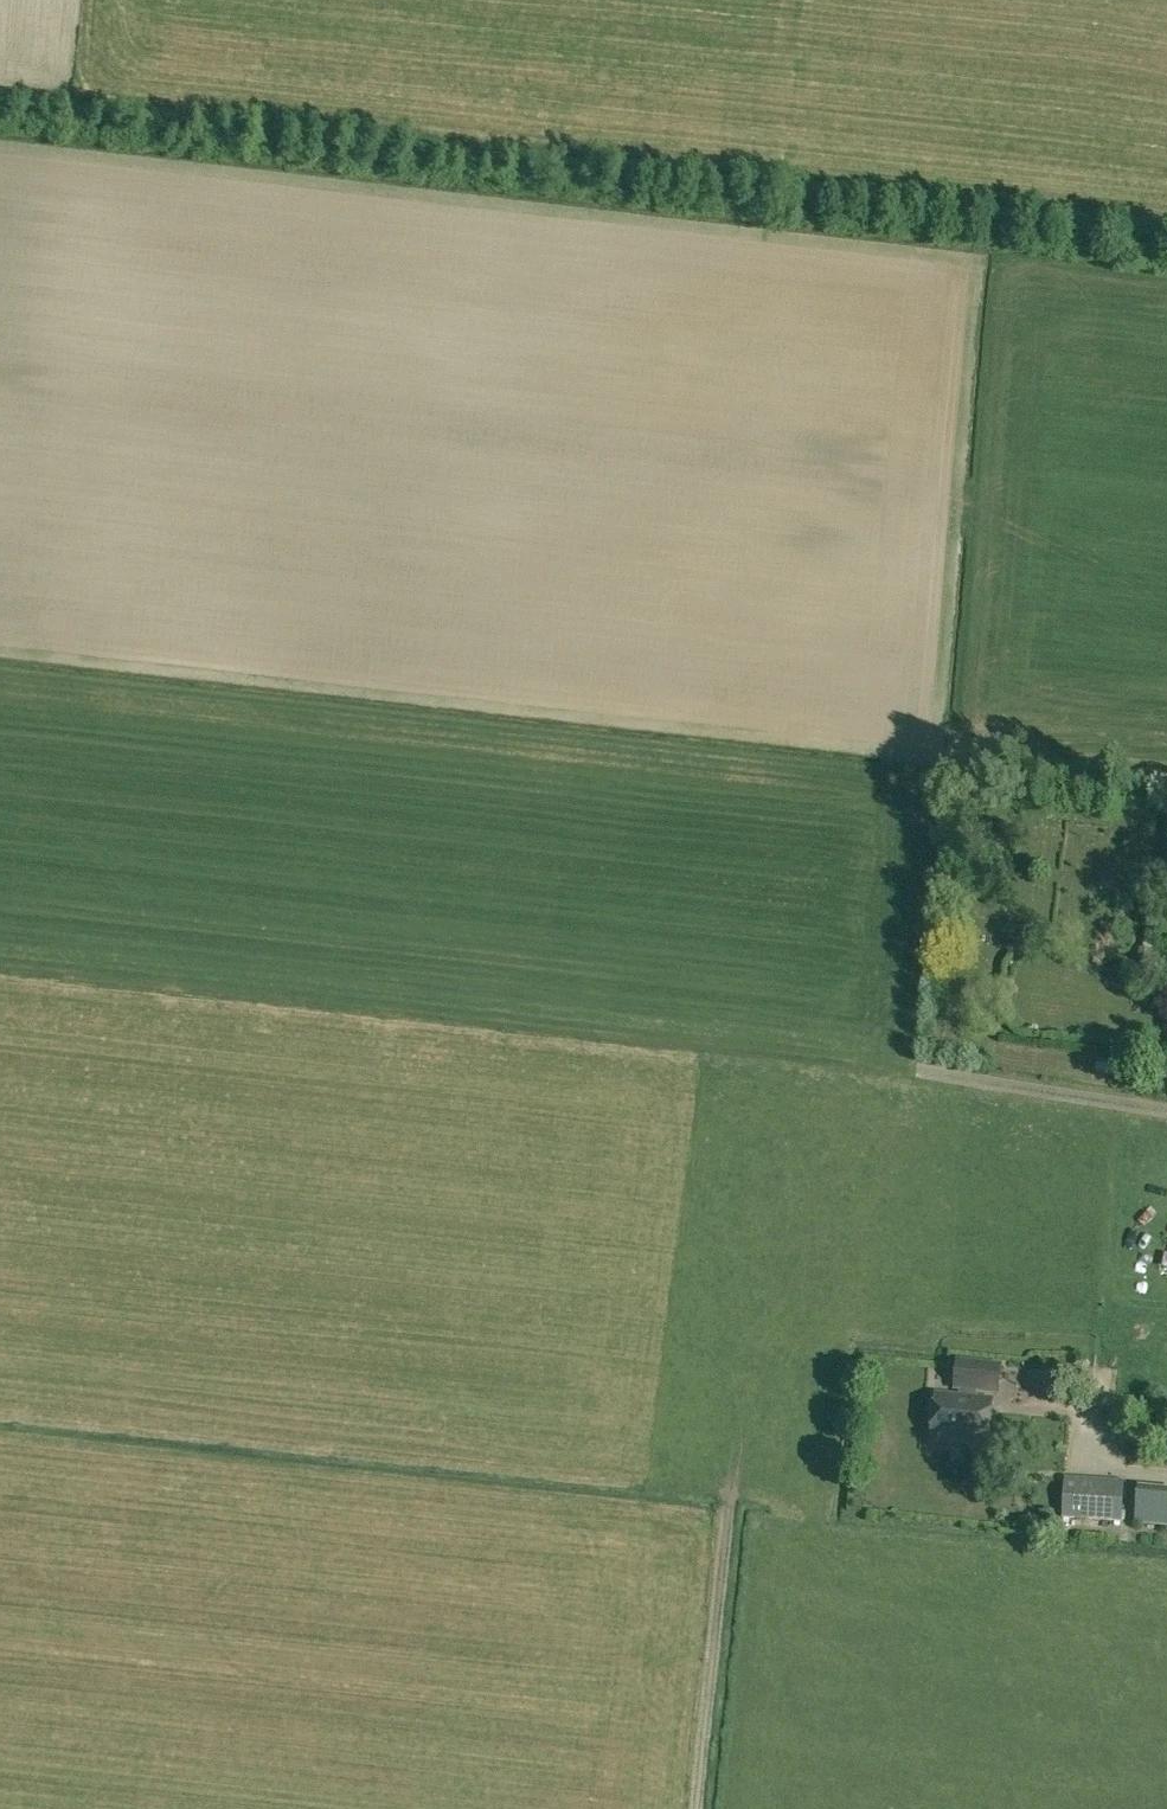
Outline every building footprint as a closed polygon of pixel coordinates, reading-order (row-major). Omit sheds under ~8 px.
[(959,1398),(935,1395),(931,1439),(987,1445),(992,1401),(976,1399),(977,1391),(998,1394),(1001,1366),(958,1361),(955,1389),(960,1390),(959,1398)] [(1148,1422),(1149,1408),(1134,1407),(1133,1421),(1148,1422)] [(1065,1478),(1063,1518),(1121,1522),(1124,1482),(1065,1478)] [(1135,1523),(1166,1526),(1166,1492),(1138,1489),(1135,1523)]
